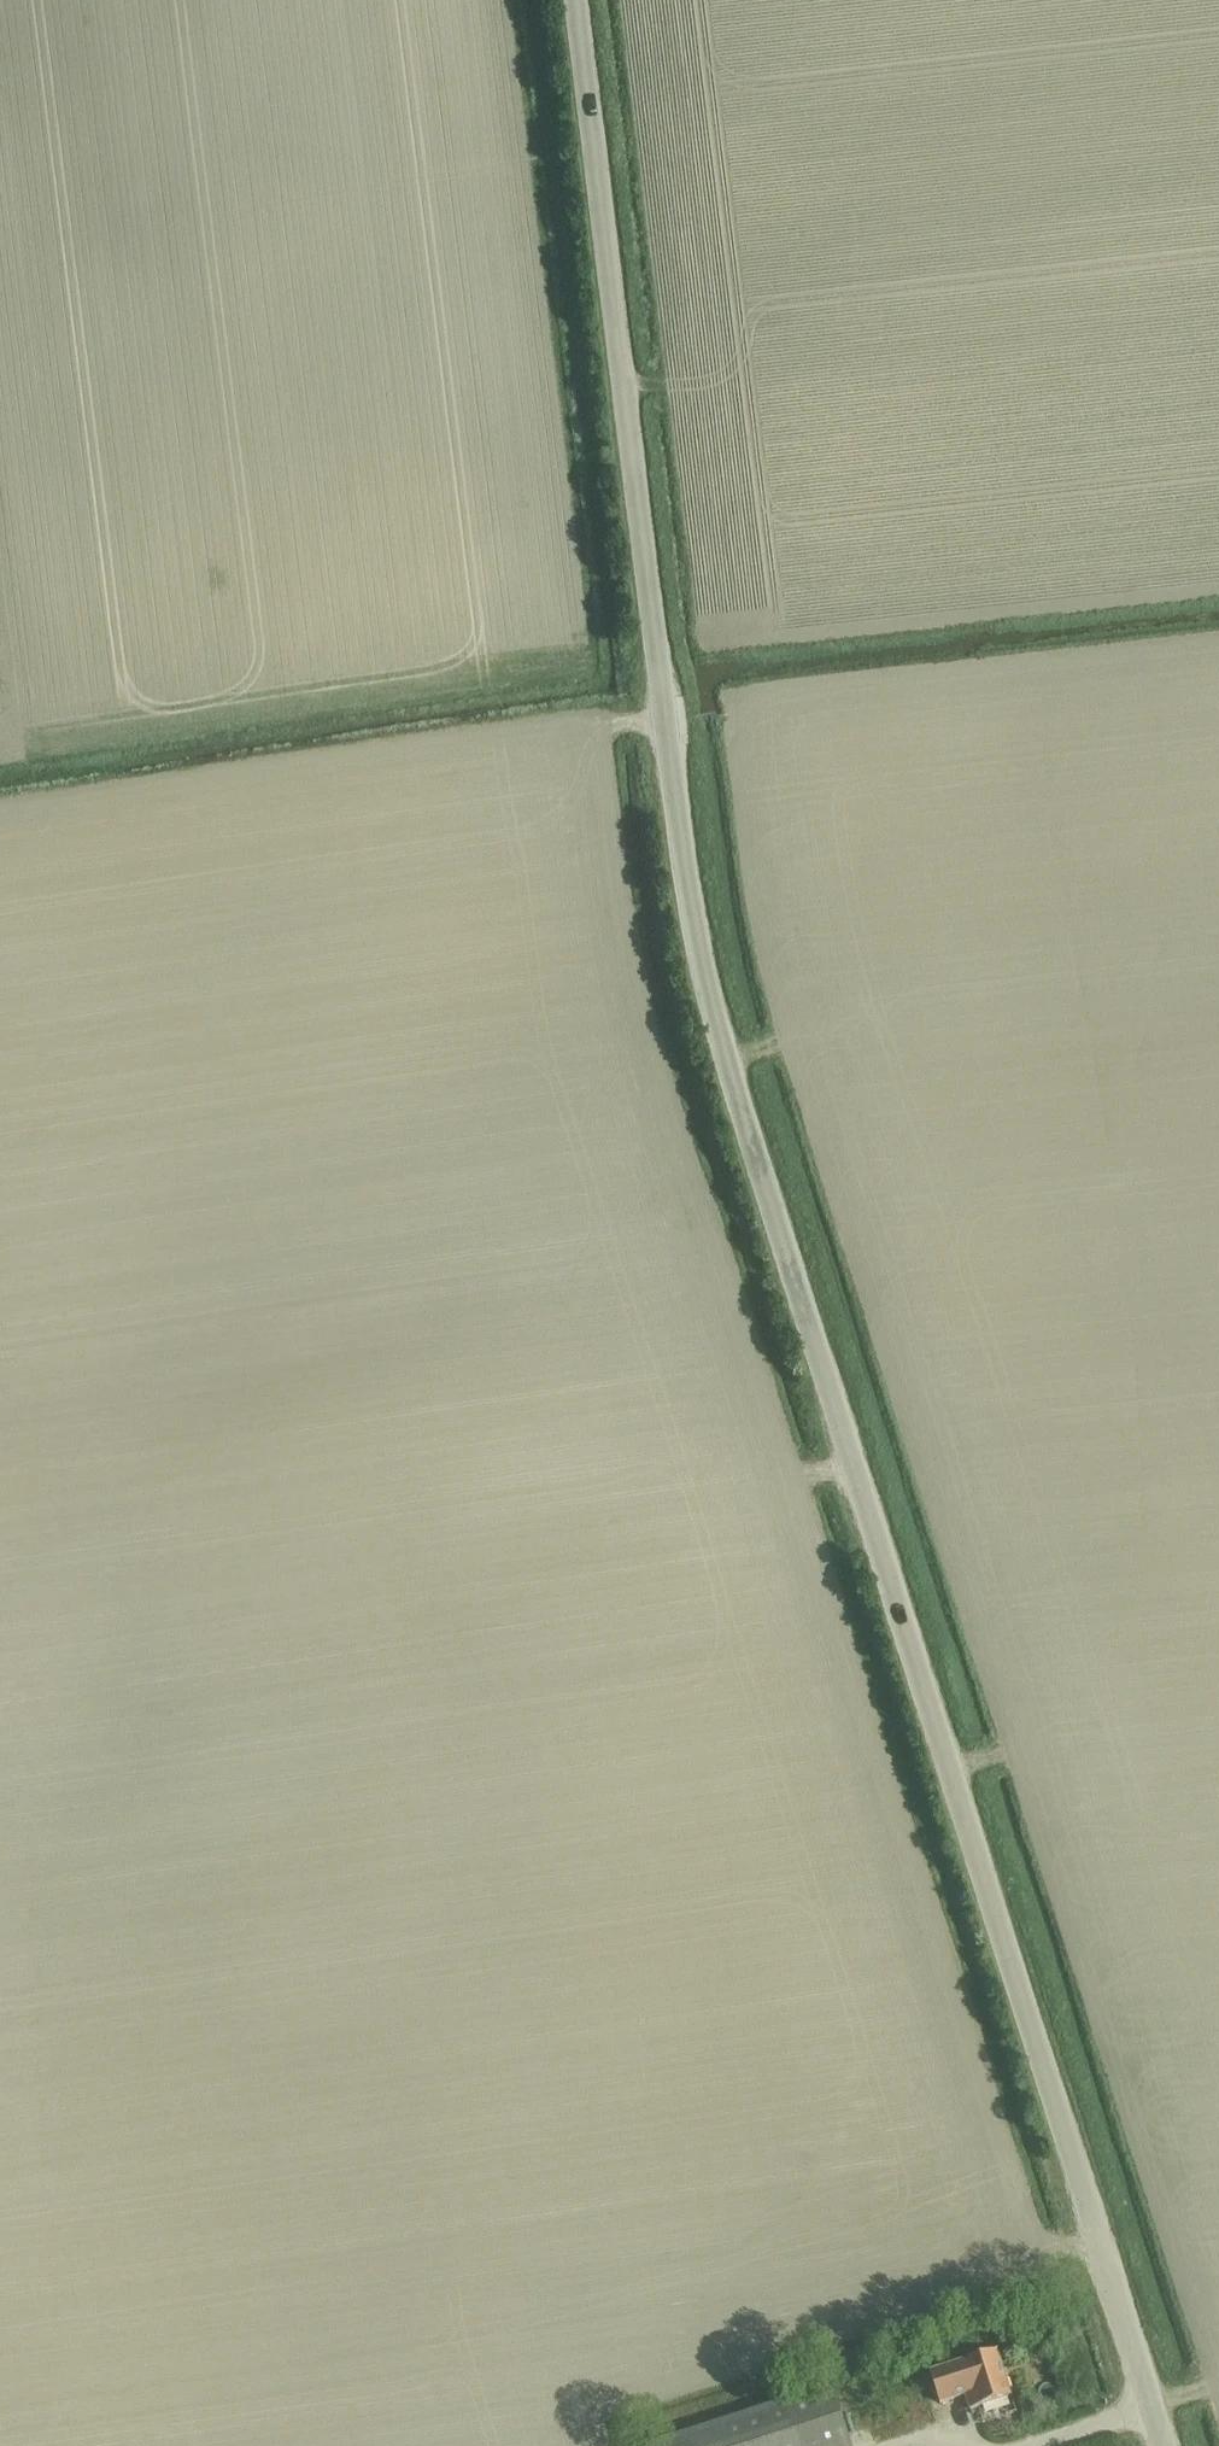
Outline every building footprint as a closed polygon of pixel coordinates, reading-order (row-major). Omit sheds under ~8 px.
[(971,2411),(1012,2397),(998,2352),(930,2374),(940,2405),(966,2396),(971,2411)] [(834,2387),(655,2445),(850,2445),(834,2387)]
